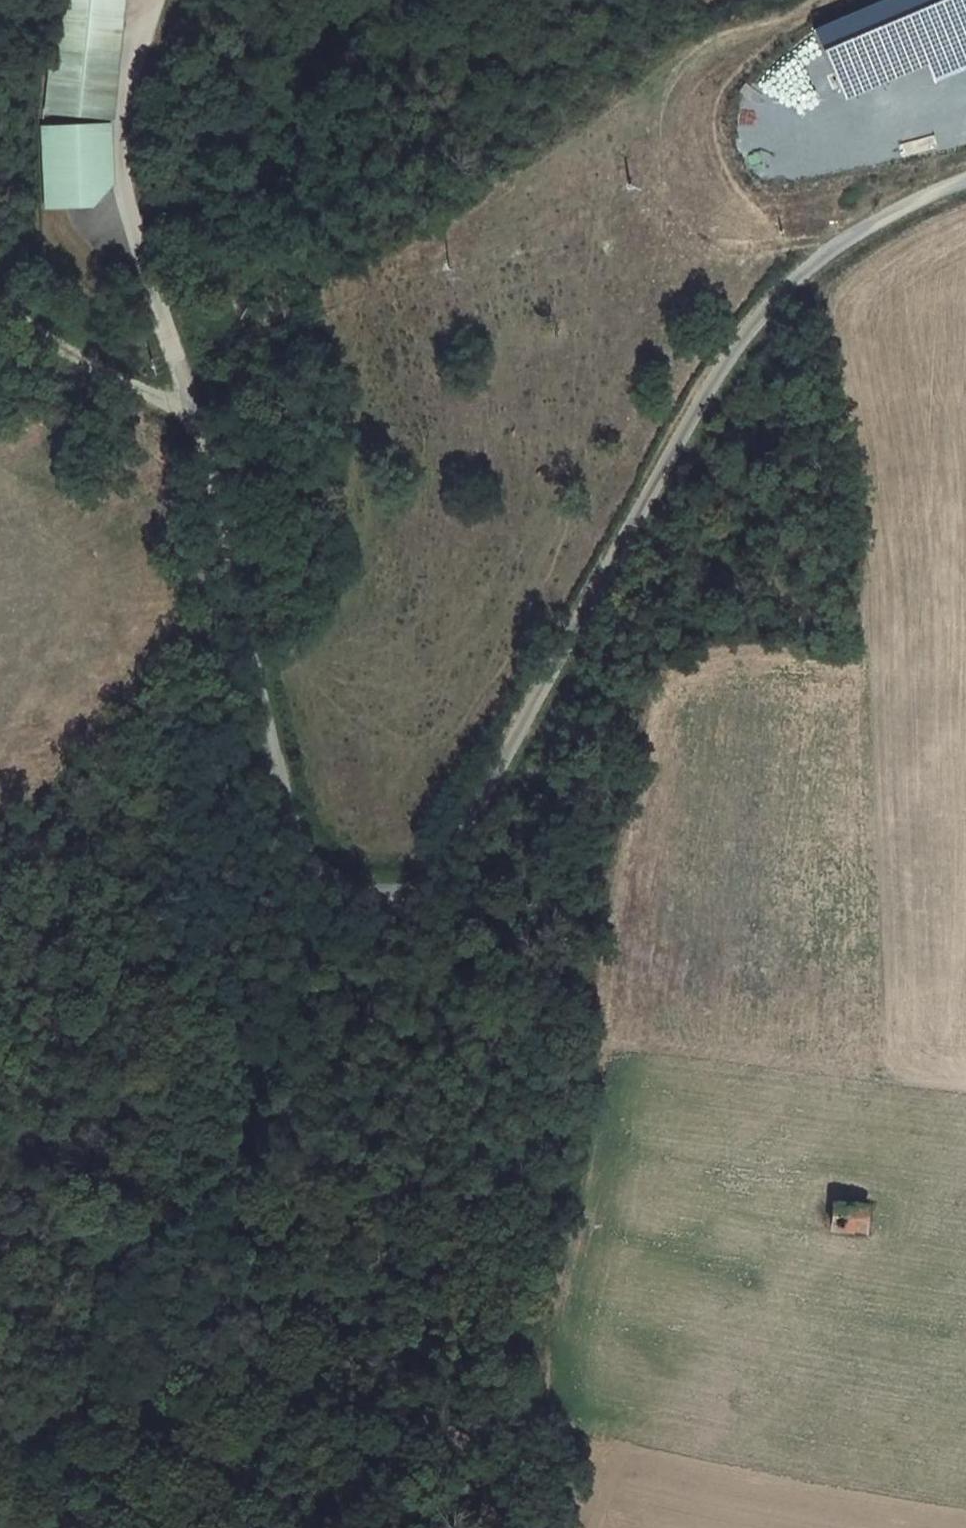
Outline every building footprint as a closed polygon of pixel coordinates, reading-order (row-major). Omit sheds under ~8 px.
[(50,110),(110,116),(121,0),(61,0),(50,110)] [(108,129),(48,131),(51,205),(95,203),(110,185),(108,129)] [(868,1232),(870,1207),(835,1203),(833,1228),(868,1232)]
